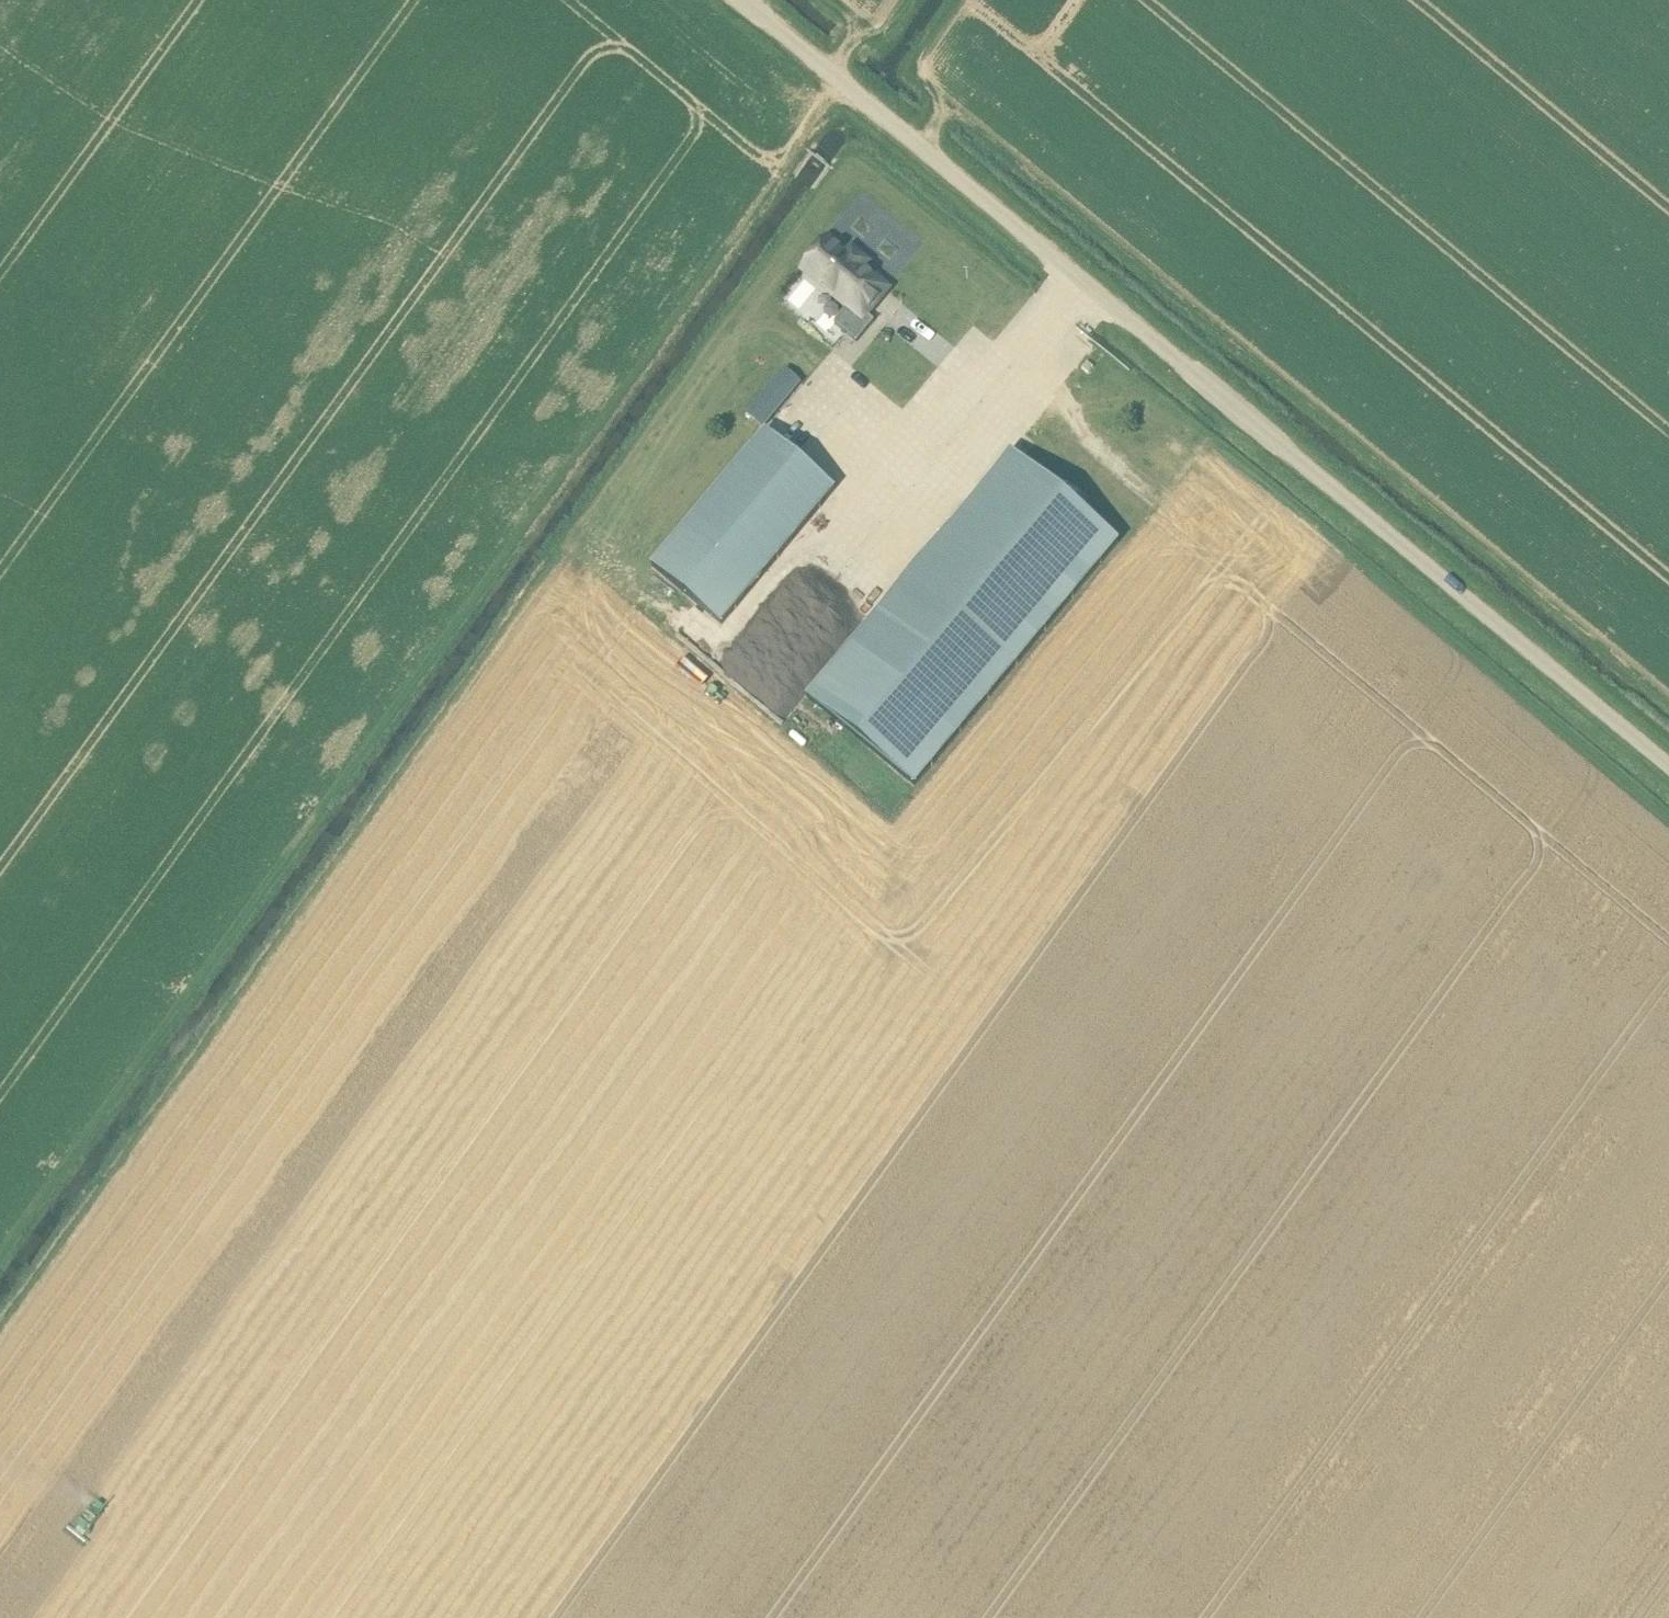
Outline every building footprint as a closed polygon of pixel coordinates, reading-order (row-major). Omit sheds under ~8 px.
[(885,290),(875,282),(827,242),(804,270),(862,318),(885,290)] [(778,378),(747,415),(763,428),(794,391),(778,378)] [(721,626),(834,490),(765,433),(652,568),(721,626)] [(1011,453),(807,697),(914,787),(1119,543),(1011,453)]
